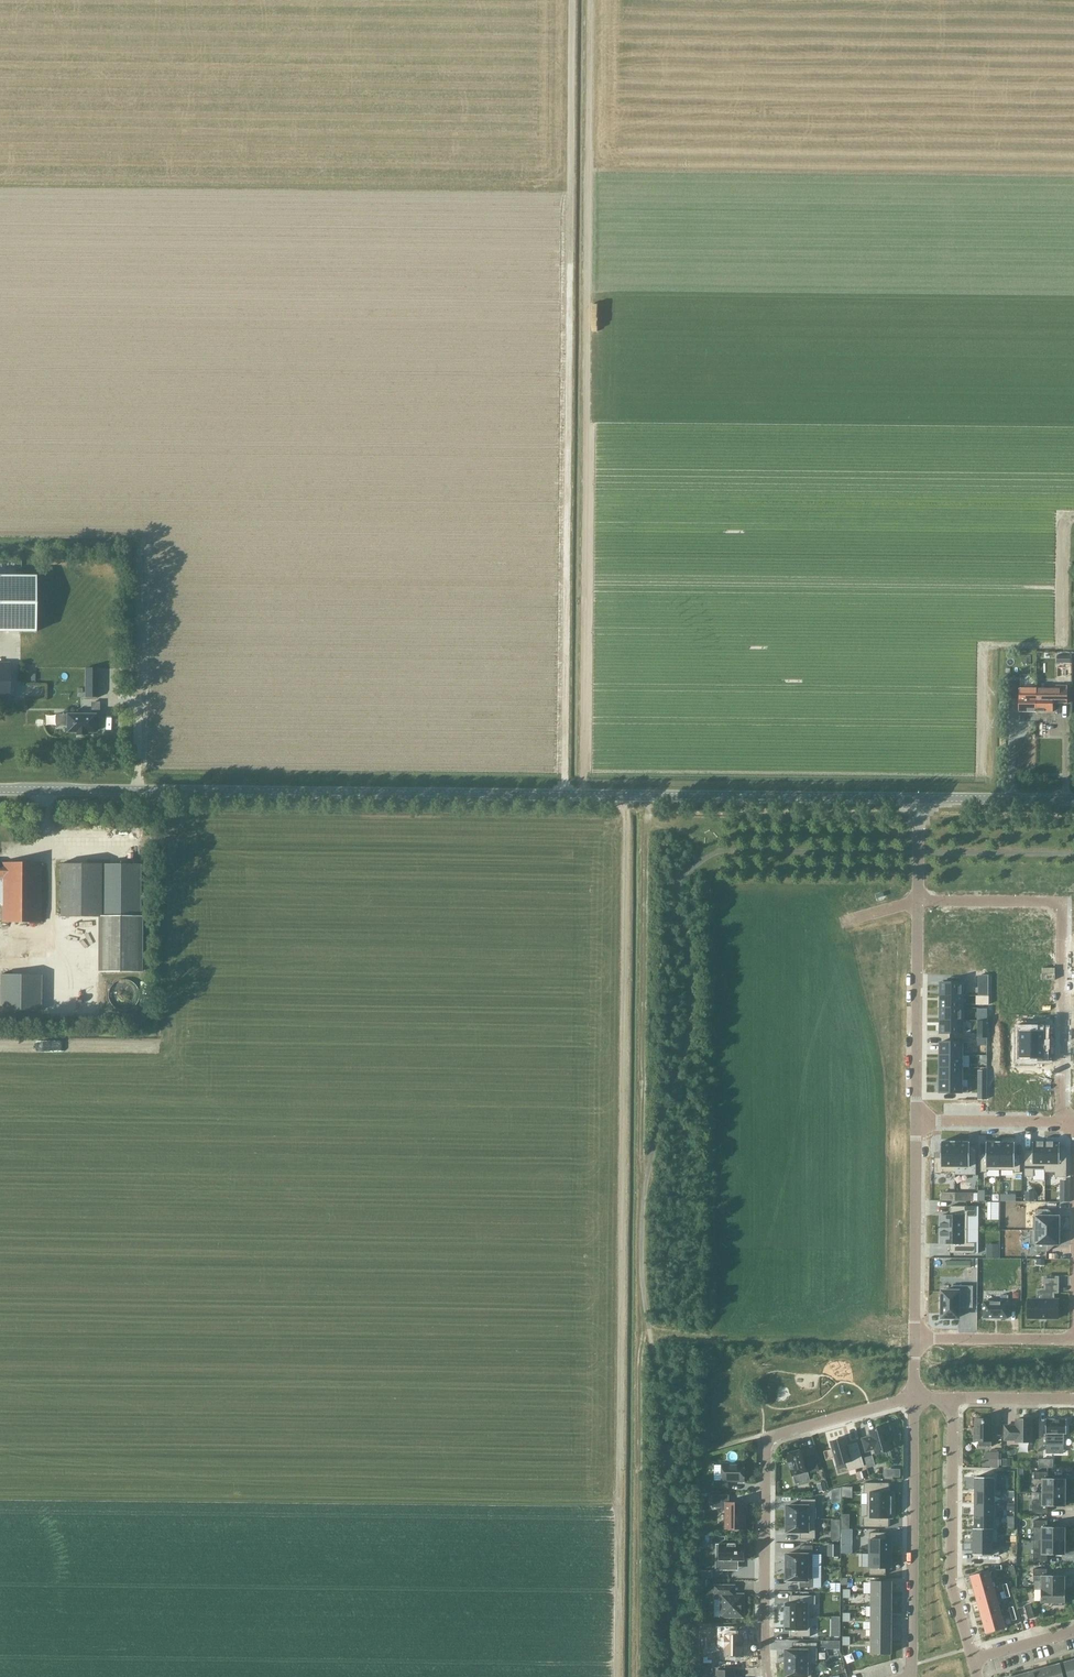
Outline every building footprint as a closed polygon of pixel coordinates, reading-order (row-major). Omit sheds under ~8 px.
[(36,631),(36,576),(0,576),(0,631),(36,631)] [(1006,664),(1015,664),(1015,653),(1006,652),(1006,664)] [(9,702),(9,662),(0,662),(0,701),(9,702)] [(1005,681),(1005,698),(1016,699),(1016,681),(1005,681)] [(1036,689),(1036,711),(1053,712),(1053,703),(1067,703),(1067,686),(1056,686),(1056,689),(1036,689)] [(1019,689),(1019,711),(1036,711),(1036,689),(1019,689)] [(64,715),(64,725),(67,725),(67,732),(76,732),(76,735),(85,735),(85,732),(94,732),(94,725),(97,725),(97,716),(98,716),(98,703),(91,703),(91,715),(64,715)] [(1,905),(1,921),(40,922),(41,863),(2,863),(2,866),(0,866),(0,904),(1,905)] [(60,863),(60,917),(99,917),(99,972),(140,972),(140,916),(140,864),(100,864),(100,863),(60,863)] [(0,983),(0,1010),(40,1011),(41,974),(0,974),(0,983)] [(835,980),(810,987),(812,995),(838,988),(835,980)] [(940,982),(940,995),(962,995),(962,982),(940,982)] [(940,995),(940,1008),(962,1008),(962,995),(940,995)] [(1020,998),(1020,1018),(1035,1018),(1035,1011),(1046,1011),(1046,998),(1020,998)] [(940,1008),(940,1020),(962,1020),(962,1008),(940,1008)] [(940,1020),(940,1033),(962,1033),(962,1020),(940,1020)] [(1016,1030),(1016,1044),(1044,1044),(1044,1039),(1043,1039),(1043,1030),(1034,1030),(1034,1024),(1018,1023),(1018,1030),(1016,1030)] [(940,1042),(940,1055),(962,1055),(962,1048),(968,1048),(968,1042),(940,1042)] [(1016,1044),(1015,1065),(1034,1065),(1034,1059),(1043,1059),(1043,1050),(1044,1050),(1044,1045),(1016,1044)] [(940,1055),(940,1067),(962,1067),(969,1067),(969,1055),(962,1055),(940,1055)] [(940,1067),(939,1080),(961,1080),(962,1067),(940,1067)] [(1019,1074),(1018,1103),(1045,1103),(1045,1074),(1019,1074)] [(939,1080),(939,1092),(968,1093),(968,1087),(961,1087),(961,1080),(939,1080)] [(839,1103),(839,1115),(860,1115),(860,1103),(839,1103)] [(839,1115),(839,1127),(860,1127),(860,1115),(839,1115)] [(734,1118),(734,1130),(755,1130),(755,1118),(734,1118)] [(839,1127),(839,1139),(860,1139),(860,1127),(839,1127)] [(734,1130),(734,1143),(755,1143),(755,1130),(734,1130)] [(839,1139),(839,1151),(860,1151),(860,1139),(839,1139)] [(934,1157),(934,1173),(941,1173),(941,1172),(954,1172),(955,1172),(955,1141),(950,1141),(950,1142),(941,1142),(941,1157),(934,1157)] [(954,1172),(954,1174),(976,1175),(976,1146),(969,1146),(969,1142),(960,1142),(960,1141),(955,1141),(955,1172),(954,1172)] [(980,1158),(980,1172),(986,1172),(986,1169),(1000,1170),(1000,1142),(995,1142),(986,1142),(986,1158),(980,1158)] [(1000,1142),(1000,1170),(1013,1170),(1013,1172),(1020,1172),(1020,1158),(1014,1158),(1014,1142),(1005,1142),(1000,1142)] [(1024,1151),(1024,1176),(1033,1176),(1033,1169),(1044,1169),(1045,1142),(1032,1142),(1032,1151),(1024,1151)] [(1044,1169),(1044,1180),(1044,1172),(1054,1172),(1054,1177),(1066,1177),(1066,1147),(1059,1147),(1059,1142),(1045,1142),(1044,1169)] [(734,1143),(734,1156),(755,1156),(755,1143),(734,1143)] [(839,1151),(839,1163),(860,1164),(860,1151),(839,1151)] [(940,1227),(941,1227),(941,1229),(967,1229),(967,1216),(975,1216),(975,1206),(950,1206),(950,1215),(941,1215),(941,1223),(940,1223),(941,1223),(941,1227),(940,1227)] [(1032,1229),(1032,1230),(1059,1230),(1059,1216),(1048,1216),(1048,1209),(1035,1209),(1035,1216),(1033,1216),(1032,1229)] [(940,1235),(941,1235),(941,1243),(949,1244),(949,1253),(974,1253),(975,1243),(967,1243),(967,1229),(941,1229),(941,1231),(940,1231),(940,1232),(941,1232),(941,1235),(940,1235)] [(1030,1229),(1030,1244),(1035,1244),(1035,1251),(1048,1251),(1048,1244),(1059,1244),(1059,1230),(1032,1230),(1032,1229),(1030,1229)] [(1027,1299),(1027,1318),(1058,1318),(1058,1299),(1054,1299),(1054,1292),(1058,1292),(1058,1284),(1044,1283),(1044,1299),(1027,1299)] [(940,1299),(940,1306),(942,1306),(941,1317),(958,1317),(958,1305),(972,1305),(972,1285),(953,1285),(953,1291),(942,1291),(942,1299),(940,1299)] [(983,1301),(983,1318),(1008,1318),(1008,1295),(1001,1295),(1001,1301),(983,1301)] [(974,1428),(974,1441),(993,1441),(993,1435),(990,1435),(990,1419),(976,1419),(976,1428),(974,1428)] [(1004,1426),(1004,1439),(1016,1439),(1016,1442),(1030,1442),(1031,1419),(1016,1419),(1016,1426),(1004,1426)] [(1045,1419),(1045,1444),(1047,1444),(1047,1452),(1062,1452),(1062,1445),(1064,1445),(1064,1433),(1065,1433),(1065,1434),(1066,1434),(1066,1419),(1065,1419),(1046,1419),(1045,1419)] [(871,1436),(862,1438),(866,1451),(874,1449),(876,1454),(891,1449),(889,1441),(891,1440),(888,1432),(887,1433),(885,1426),(881,1427),(879,1426),(874,1428),(873,1429),(869,1430),(871,1436)] [(845,1437),(830,1441),(836,1465),(846,1462),(848,1470),(863,1466),(857,1443),(848,1446),(845,1437)] [(801,1449),(786,1454),(793,1475),(807,1471),(810,1470),(811,1472),(819,1470),(815,1457),(807,1459),(807,1461),(805,1461),(801,1449)] [(714,1480),(714,1487),(728,1488),(728,1481),(744,1481),(744,1463),(722,1463),(721,1480),(714,1480)] [(1034,1471),(1034,1479),(1041,1479),(1041,1492),(1066,1492),(1066,1478),(1047,1478),(1047,1472),(1034,1471)] [(975,1477),(974,1490),(996,1490),(996,1477),(975,1477)] [(867,1493),(867,1505),(892,1505),(892,1492),(888,1492),(888,1483),(864,1482),(864,1493),(867,1493)] [(974,1490),(974,1503),(994,1503),(994,1502),(994,1495),(1001,1495),(1001,1490),(996,1490),(974,1490)] [(1032,1500),(1032,1512),(1047,1512),(1047,1506),(1065,1506),(1066,1492),(1041,1492),(1039,1492),(1039,1500),(1032,1500)] [(712,1494),(712,1507),(726,1507),(726,1528),(744,1528),(744,1503),(729,1502),(729,1495),(712,1494)] [(786,1514),(786,1518),(815,1519),(815,1499),(800,1499),(800,1505),(786,1505),(786,1514)] [(974,1503),(974,1516),(994,1516),(996,1516),(996,1502),(994,1502),(994,1503),(974,1503)] [(891,1517),(892,1505),(867,1505),(867,1516),(863,1516),(863,1526),(888,1527),(888,1517),(891,1517)] [(974,1528),(993,1529),(993,1528),(994,1516),(974,1516),(974,1528)] [(786,1518),(786,1523),(786,1532),(800,1532),(800,1538),(815,1539),(815,1519),(786,1518)] [(1033,1520),(1033,1527),(1041,1527),(1041,1540),(1065,1541),(1065,1527),(1047,1527),(1047,1520),(1033,1520)] [(973,1528),(973,1541),(992,1541),(992,1542),(997,1542),(997,1528),(993,1528),(993,1529),(974,1528),(973,1528)] [(869,1532),(869,1553),(891,1553),(891,1539),(886,1539),(886,1532),(869,1532)] [(1033,1548),(1033,1561),(1047,1561),(1047,1554),(1065,1554),(1065,1541),(1041,1540),(1038,1540),(1038,1548),(1033,1548)] [(973,1541),(973,1554),(999,1555),(999,1549),(992,1549),(992,1542),(992,1541),(973,1541)] [(716,1544),(716,1569),(729,1570),(729,1560),(743,1560),(744,1544),(735,1544),(728,1544),(716,1544)] [(785,1562),(785,1567),(812,1567),(812,1545),(800,1545),(800,1554),(786,1554),(786,1562),(785,1562)] [(869,1553),(869,1574),(886,1574),(886,1568),(891,1568),(891,1553),(869,1553)] [(785,1567),(785,1571),(786,1571),(786,1580),(800,1580),(799,1587),(812,1587),(812,1567),(785,1567)] [(1033,1568),(1033,1581),(1041,1581),(1040,1589),(1065,1589),(1065,1575),(1047,1575),(1047,1568),(1033,1568)] [(989,1570),(970,1575),(973,1587),(992,1582),(989,1570)] [(871,1581),(871,1593),(891,1593),(891,1581),(871,1581)] [(992,1582),(973,1587),(976,1598),(995,1593),(992,1582)] [(714,1585),(714,1599),(721,1599),(721,1616),(743,1616),(743,1594),(735,1594),(735,1585),(714,1585)] [(1040,1589),(1040,1603),(1054,1603),(1054,1605),(1062,1605),(1062,1603),(1065,1603),(1065,1589),(1040,1589)] [(871,1593),(871,1605),(891,1605),(891,1593),(871,1593)] [(995,1593),(976,1598),(979,1610),(998,1604),(995,1593)] [(785,1603),(785,1615),(810,1616),(810,1604),(815,1604),(815,1595),(790,1595),(790,1603),(785,1603)] [(998,1604),(979,1610),(983,1621),(1002,1616),(998,1604)] [(1030,1604),(1024,1606),(1028,1619),(1034,1617),(1030,1604)] [(871,1605),(871,1617),(891,1617),(891,1605),(871,1605)] [(785,1615),(785,1629),(790,1629),(790,1636),(810,1636),(810,1616),(785,1615)] [(1002,1616),(983,1621),(986,1633),(1005,1628),(1002,1616)] [(871,1617),(871,1629),(891,1629),(891,1617),(871,1617)] [(717,1647),(716,1649),(718,1649),(718,1648),(724,1648),(724,1655),(731,1655),(731,1656),(735,1656),(735,1655),(736,1655),(742,1655),(742,1649),(743,1649),(743,1637),(743,1634),(737,1634),(737,1626),(729,1626),(717,1626),(717,1647)] [(871,1629),(871,1641),(890,1641),(891,1629),(871,1629)] [(871,1641),(871,1653),(890,1653),(890,1641),(871,1641)] [(785,1658),(785,1663),(811,1663),(811,1664),(817,1664),(817,1642),(795,1642),(795,1650),(785,1650),(785,1658)] [(1064,1662),(1068,1676),(1073,1676),(1073,1659),(1064,1662)] [(785,1667),(785,1676),(799,1676),(811,1676),(811,1664),(811,1663),(785,1663),(785,1667)] [(1047,1667),(1050,1676),(1063,1676),(1059,1663),(1047,1667)] [(1036,1670),(1038,1676),(1050,1676),(1047,1667),(1036,1670)]
